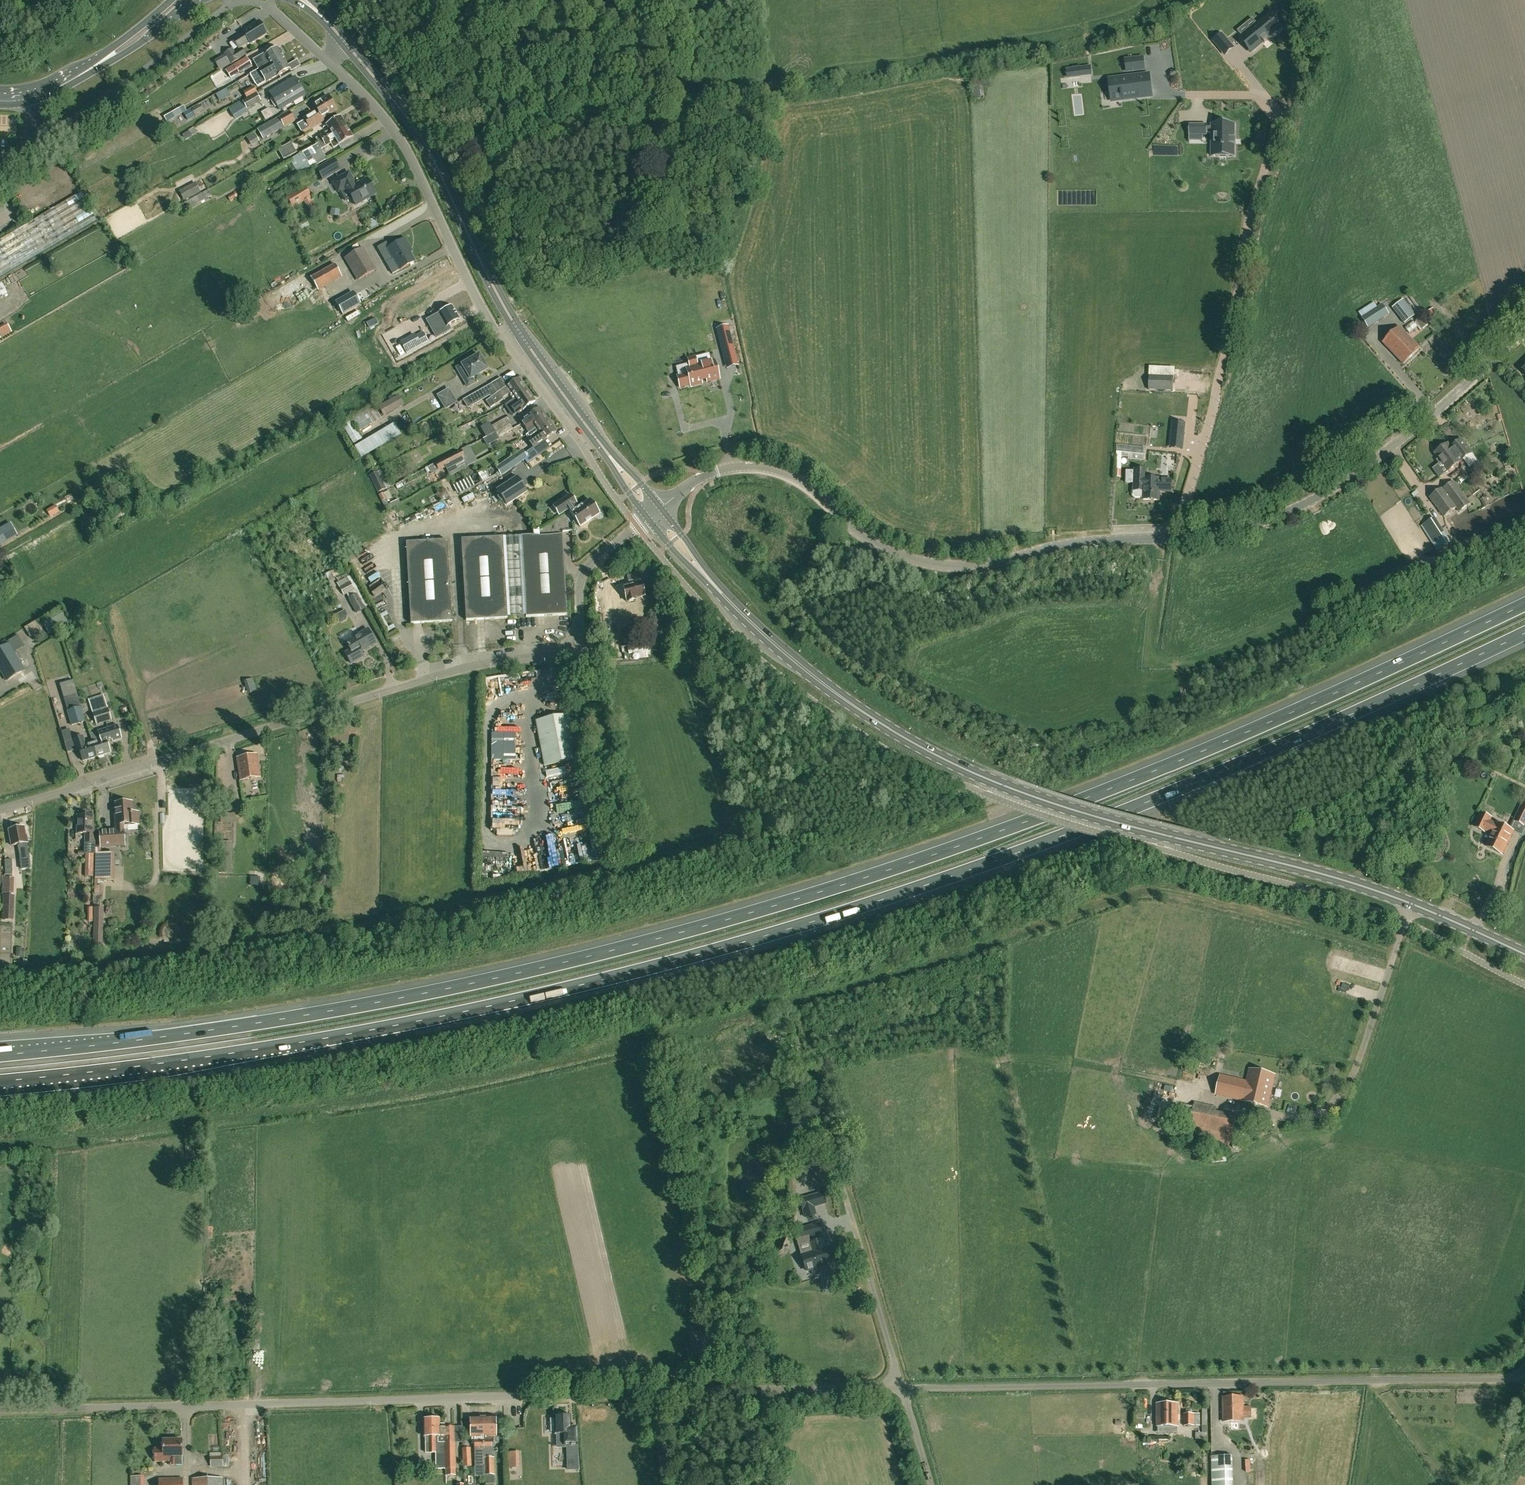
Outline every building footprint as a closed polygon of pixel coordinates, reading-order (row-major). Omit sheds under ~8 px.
[(1252,18),(1238,30),(1243,37),(1242,38),(1244,41),(1248,46),(1253,51),(1263,42),(1264,43),(1265,43),(1268,40),(1269,40),(1268,39),(1277,31),(1272,26),(1273,25),(1271,23),(1266,18),(1258,25),(1252,18)] [(259,21),(243,32),(244,33),(233,39),(238,48),(249,42),(250,44),(267,33),(259,21)] [(1222,34),(1213,41),(1220,48),(1224,44),(1228,41),(1222,34)] [(274,61),(282,56),(282,55),(283,54),(280,49),(278,49),(278,48),(265,56),(264,54),(253,60),(260,72),(265,69),(264,67),(270,63),(271,65),(275,63),(274,61)] [(246,55),(242,49),(234,54),(232,50),(225,54),(231,64),(246,55)] [(277,77),(290,69),(282,56),(274,61),(275,63),(271,65),(270,63),(264,67),(265,69),(260,72),(251,77),(257,88),(266,83),(277,76),(277,77)] [(251,65),(247,60),(239,65),(243,70),(251,65)] [(1080,68),(1067,70),(1068,78),(1081,76),(1080,68)] [(1145,75),(1119,78),(1120,82),(1110,83),(1112,96),(1121,95),(1121,97),(1122,97),(1122,99),(1147,95),(1145,75)] [(279,110),(305,94),(295,77),(269,93),(279,110)] [(244,93),(246,97),(256,91),(254,87),(244,93)] [(258,93),(256,91),(246,97),(247,99),(243,102),(247,109),(261,101),(257,94),(258,93)] [(328,96),(313,105),(316,110),(303,118),(309,128),(323,119),(337,110),(328,96)] [(243,102),(230,110),(236,119),(248,111),(247,109),(243,102)] [(171,113),(163,118),(166,123),(186,112),(183,106),(180,109),(171,113)] [(191,110),(184,114),(185,116),(187,119),(189,121),(195,118),(191,110)] [(295,121),(289,111),(258,130),(263,139),(295,121)] [(347,127),(341,117),(327,125),(330,130),(316,138),(319,143),(347,127)] [(1189,124),(1189,135),(1207,136),(1207,124),(1189,124)] [(1212,135),(1211,156),(1234,156),(1235,136),(1235,124),(1226,124),(1226,126),(1220,126),(1220,124),(1212,124),(1212,135)] [(332,149),(353,137),(347,127),(319,143),(322,148),(329,144),(332,149)] [(194,128),(189,131),(192,136),(197,133),(194,128)] [(364,128),(355,133),(358,138),(366,133),(364,128)] [(248,138),(253,146),(263,140),(258,132),(248,138)] [(278,151),(283,161),(297,154),(291,144),(278,151)] [(323,155),(317,146),(313,149),(312,147),(301,154),(289,160),(299,176),(321,163),(318,158),(323,155)] [(340,170),(334,159),(317,169),(323,180),(340,170)] [(355,184),(349,173),(333,182),(339,192),(340,191),(345,201),(350,198),(354,204),(376,192),(367,177),(355,184)] [(195,184),(179,193),(183,201),(200,192),(195,184)] [(311,196),(305,186),(302,189),(288,197),(293,206),(303,201),(312,216),(317,213),(309,197),(311,196)] [(207,190),(182,204),(186,211),(211,196),(207,190)] [(236,192),(227,197),(230,202),(238,197),(236,192)] [(97,222),(81,194),(0,241),(0,278),(97,222)] [(307,220),(301,223),(304,230),(310,227),(307,220)] [(400,270),(414,261),(407,248),(409,247),(404,239),(388,248),(389,251),(382,255),(386,262),(393,258),(400,270)] [(376,269),(363,248),(345,258),(357,280),(376,269)] [(689,260),(680,262),(682,269),(691,267),(689,260)] [(335,264),(311,278),(319,292),(342,278),(335,264)] [(354,293),(336,304),(342,314),(360,304),(354,293)] [(1368,327),(1389,314),(1382,304),(1377,307),(1374,302),(1358,311),(1361,316),(1368,327)] [(1404,303),(1394,311),(1403,324),(1414,316),(1404,303)] [(442,320),(430,326),(436,338),(450,330),(448,326),(459,320),(452,307),(439,314),(442,320)] [(1433,309),(1427,313),(1429,317),(1436,313),(1433,309)] [(1423,330),(1429,326),(1422,317),(1417,321),(1415,322),(1415,321),(1405,328),(1409,333),(1418,326),(1421,330),(1423,329),(1423,330)] [(0,329),(0,337),(10,332),(7,325),(0,329)] [(738,366),(728,326),(717,329),(727,368),(738,366)] [(1420,348),(1399,327),(1383,343),(1403,364),(1420,348)] [(416,336),(401,344),(407,354),(428,342),(423,334),(417,338),(416,336)] [(685,346),(671,347),(672,360),(685,359),(685,346)] [(487,370),(479,355),(470,361),(469,359),(462,363),(463,365),(461,365),(467,376),(462,379),(467,387),(474,383),(472,379),(487,370)] [(689,363),(676,367),(679,376),(677,376),(680,387),(690,385),(690,386),(702,383),(702,381),(706,379),(706,382),(720,379),(715,360),(697,365),(695,357),(687,359),(689,363)] [(1150,375),(1149,390),(1173,391),(1173,376),(1150,375)] [(491,384),(478,392),(483,399),(489,396),(491,398),(496,405),(504,400),(503,398),(511,393),(515,398),(527,390),(519,379),(507,387),(496,394),(495,392),(491,384)] [(456,403),(448,390),(438,396),(445,409),(456,403)] [(515,399),(508,404),(512,410),(509,411),(513,416),(522,410),(523,411),(535,403),(527,390),(515,398),(515,399)] [(471,396),(463,400),(468,408),(476,403),(471,396)] [(393,398),(379,406),(383,413),(384,412),(386,414),(398,408),(393,398)] [(548,421),(543,413),(540,409),(521,422),(530,433),(548,421)] [(495,432),(510,424),(507,418),(492,427),(495,432)] [(557,432),(548,421),(530,433),(527,435),(532,441),(530,442),(533,448),(544,441),(545,441),(557,432)] [(1173,422),(1170,448),(1182,449),(1185,423),(1173,422)] [(495,432),(498,438),(513,429),(510,424),(495,432)] [(351,441),(356,438),(348,425),(344,428),(351,441)] [(495,432),(484,438),(487,445),(498,439),(498,438),(495,432)] [(1448,471),(1472,453),(1462,440),(1451,447),(1448,443),(1435,453),(1448,471)] [(439,456),(441,460),(456,452),(454,449),(439,456)] [(460,450),(440,460),(435,464),(438,470),(439,471),(445,468),(465,458),(465,457),(460,450)] [(521,450),(495,469),(501,477),(527,458),(525,455),(521,450)] [(435,464),(428,467),(432,474),(438,470),(435,464)] [(492,477),(487,469),(479,474),(483,482),(492,477)] [(1127,470),(1126,483),(1134,483),(1134,490),(1133,490),(1133,495),(1136,498),(1144,498),(1144,500),(1159,500),(1159,490),(1170,491),(1170,479),(1146,478),(1146,469),(1135,469),(1135,470),(1127,470)] [(376,472),(369,476),(378,493),(385,489),(381,481),(376,472)] [(527,492),(517,477),(497,490),(507,505),(527,492)] [(466,479),(454,485),(459,493),(470,487),(466,479)] [(1454,481),(1443,489),(1442,488),(1429,497),(1444,517),(1456,508),(1459,512),(1470,503),(1454,481)] [(438,491),(436,495),(438,499),(443,501),(447,499),(448,495),(446,491),(442,489),(438,491)] [(580,527),(599,514),(590,500),(577,509),(575,506),(577,504),(572,495),(553,507),(558,516),(568,510),(580,527)] [(59,507),(49,513),(52,518),(62,513),(59,507)] [(1440,533),(1447,530),(1444,522),(1436,526),(1440,533)] [(17,535),(11,524),(0,530),(0,545),(17,535)] [(1442,533),(1433,539),(1437,545),(1446,539),(1442,533)] [(565,574),(563,534),(536,536),(522,536),(525,618),(567,615),(567,612),(565,574)] [(525,618),(522,536),(462,540),(466,621),(525,618)] [(448,540),(406,543),(411,624),(452,621),(448,540)] [(329,568),(332,574),(341,569),(338,563),(329,568)] [(329,568),(323,571),(327,580),(333,578),(329,568)] [(347,595),(349,599),(357,595),(358,594),(355,590),(354,590),(348,577),(337,583),(344,596),(347,595)] [(605,596),(602,582),(596,584),(598,597),(605,596)] [(642,583),(614,589),(616,598),(620,597),(621,603),(627,601),(627,603),(636,601),(636,600),(645,597),(642,583)] [(365,609),(357,595),(349,599),(357,613),(365,609)] [(327,607),(329,612),(340,608),(337,603),(327,607)] [(386,623),(380,612),(376,614),(385,630),(394,626),(391,621),(386,623)] [(102,625),(99,616),(89,619),(92,628),(102,625)] [(37,621),(25,629),(31,638),(43,631),(37,621)] [(350,631),(340,637),(343,642),(345,641),(346,642),(350,650),(345,653),(351,664),(364,657),(361,652),(376,644),(368,630),(354,637),(350,631)] [(49,653),(60,650),(58,641),(47,644),(49,653)] [(17,657),(9,644),(0,649),(0,666),(17,657)] [(17,657),(0,666),(0,669),(7,681),(25,670),(17,657)] [(73,681),(61,685),(63,690),(69,711),(68,711),(72,725),(85,721),(82,710),(81,707),(75,686),(73,681)] [(91,704),(97,725),(112,721),(106,700),(91,704)] [(578,759),(569,715),(536,721),(544,766),(578,759)] [(121,717),(121,726),(133,725),(133,717),(121,717)] [(98,741),(92,742),(97,756),(110,752),(107,741),(112,740),(113,741),(121,738),(117,725),(98,731),(98,733),(101,740),(98,741)] [(83,737),(65,742),(65,743),(68,753),(79,750),(82,761),(97,756),(92,742),(85,744),(83,737)] [(237,758),(241,780),(260,778),(257,755),(237,758)] [(1423,762),(1420,769),(1425,775),(1432,775),(1435,768),(1431,761),(1423,762)] [(552,786),(580,783),(579,773),(552,775),(552,786)] [(568,802),(585,797),(583,792),(567,797),(568,802)] [(1475,827),(1484,832),(1485,830),(1492,833),(1486,847),(1502,854),(1513,831),(1517,822),(1524,826),(1524,801),(1515,821),(1513,820),(1509,829),(1489,820),(1490,818),(1481,814),(1475,827)] [(132,802),(115,804),(116,810),(114,810),(116,829),(100,831),(101,847),(125,845),(123,825),(126,824),(126,826),(139,825),(138,812),(133,813),(132,802)] [(92,843),(93,816),(78,815),(77,833),(85,834),(85,843),(92,843)] [(24,828),(9,831),(12,846),(18,845),(20,855),(21,869),(30,868),(29,854),(27,843),(29,843),(27,835),(26,836),(24,828)] [(95,855),(86,854),(85,877),(94,877),(95,855)] [(112,857),(95,856),(95,881),(111,881),(112,857)] [(4,877),(3,885),(4,889),(13,889),(13,878),(13,877),(12,859),(5,860),(5,877),(4,877)] [(282,882),(273,881),(271,890),(280,891),(282,882)] [(104,886),(94,886),(94,894),(104,894),(104,886)] [(103,916),(103,907),(95,907),(95,916),(103,916)] [(104,921),(94,921),(93,941),(103,941),(104,921)] [(1267,1107),(1274,1075),(1249,1069),(1247,1082),(1220,1076),(1216,1095),(1243,1101),(1267,1107)] [(1292,1099),(1298,1100),(1304,1080),(1298,1079),(1292,1099)] [(1303,1101),(1314,1104),(1317,1086),(1306,1084),(1303,1101)] [(1189,1126),(1187,1135),(1189,1135),(1209,1140),(1208,1144),(1233,1149),(1233,1147),(1234,1145),(1241,1116),(1214,1110),(1215,1107),(1195,1102),(1194,1107),(1189,1126)] [(1172,1110),(1169,1121),(1179,1123),(1182,1113),(1182,1112),(1172,1110)] [(810,1196),(800,1199),(805,1217),(815,1214),(813,1206),(825,1203),(822,1193),(810,1196)] [(822,1233),(819,1224),(800,1229),(803,1239),(822,1233)] [(812,1253),(808,1254),(801,1256),(806,1270),(812,1269),(834,1262),(829,1248),(825,1249),(822,1239),(809,1243),(812,1253)] [(232,1300),(243,1296),(240,1290),(230,1294),(232,1300)] [(232,1373),(231,1364),(222,1364),(222,1374),(232,1373)] [(1251,1407),(1243,1407),(1243,1397),(1223,1397),(1223,1421),(1244,1421),(1243,1418),(1251,1418),(1251,1407)] [(507,1399),(499,1400),(501,1407),(509,1405),(507,1399)] [(1157,1405),(1157,1426),(1178,1426),(1177,1404),(1157,1405)] [(1202,1425),(1202,1432),(1196,1433),(1196,1439),(1207,1439),(1206,1425),(1207,1425),(1207,1409),(1202,1409),(1202,1425)] [(1145,1413),(1136,1413),(1136,1424),(1143,1424),(1143,1419),(1145,1419),(1145,1413)] [(1200,1414),(1183,1414),(1183,1426),(1200,1426),(1200,1414)] [(568,1455),(578,1454),(577,1427),(570,1427),(570,1416),(555,1417),(556,1434),(557,1434),(558,1447),(568,1447),(568,1455)] [(485,1466),(483,1417),(470,1417),(470,1437),(475,1437),(475,1466),(485,1466)] [(495,1417),(483,1417),(485,1466),(485,1475),(486,1475),(486,1484),(494,1484),(494,1475),(493,1458),(492,1458),(491,1437),(496,1437),(495,1417)] [(1112,1429),(1121,1429),(1121,1418),(1112,1419),(1112,1429)] [(455,1475),(455,1441),(439,1442),(439,1436),(432,1436),(431,1419),(424,1419),(424,1436),(427,1436),(428,1453),(445,1453),(446,1475),(455,1475)] [(439,1419),(431,1419),(432,1436),(439,1436),(439,1442),(455,1441),(454,1427),(439,1428),(439,1419)] [(183,1465),(183,1455),(182,1440),(163,1440),(163,1448),(154,1448),(154,1462),(170,1461),(170,1465),(183,1465)] [(463,1467),(471,1466),(471,1448),(462,1448),(463,1467)] [(516,1467),(516,1452),(508,1452),(508,1467),(516,1467)] [(1212,1466),(1233,1465),(1232,1455),(1212,1456),(1212,1466)]
